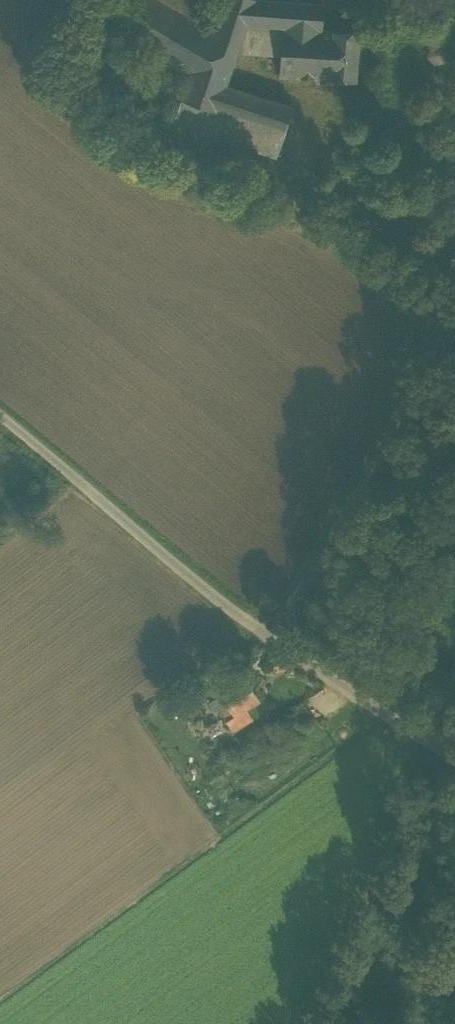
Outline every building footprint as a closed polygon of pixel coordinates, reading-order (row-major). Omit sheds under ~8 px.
[(128,35),(154,50),(191,72),(226,85),(236,53),(246,24),(254,0),(228,0),(217,35),(156,0),(113,0),(102,20),(128,35)] [(217,35),(228,0),(156,0),(217,35)] [(272,0),(254,0),(246,24),(282,27),(280,57),(279,76),(315,78),(319,29),(321,29),(323,4),(272,0)] [(246,24),(236,53),(280,57),(282,27),(246,24)] [(315,78),(356,80),(359,32),(321,29),(319,29),(315,78)] [(292,107),(226,85),(191,72),(182,97),(173,124),(276,157),(285,131),(292,107)] [(234,715),(246,708),(260,700),(244,674),(219,690),(234,715)] [(226,720),(233,731),(253,719),(246,708),(234,715),(226,720)]
